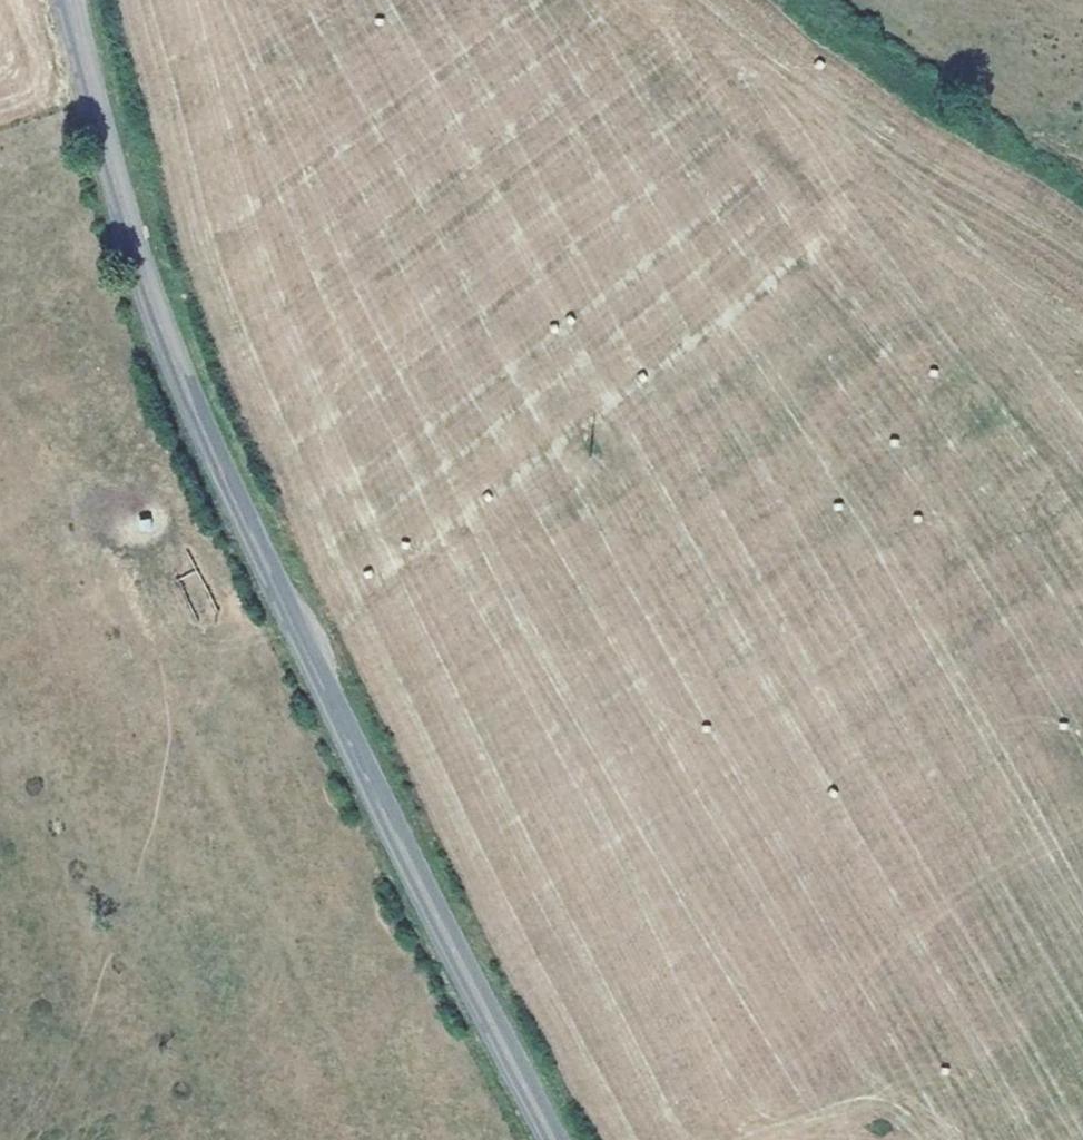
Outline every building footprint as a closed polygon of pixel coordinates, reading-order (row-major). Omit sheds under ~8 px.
[(198,619),(217,610),(196,567),(177,576),(198,619)]
